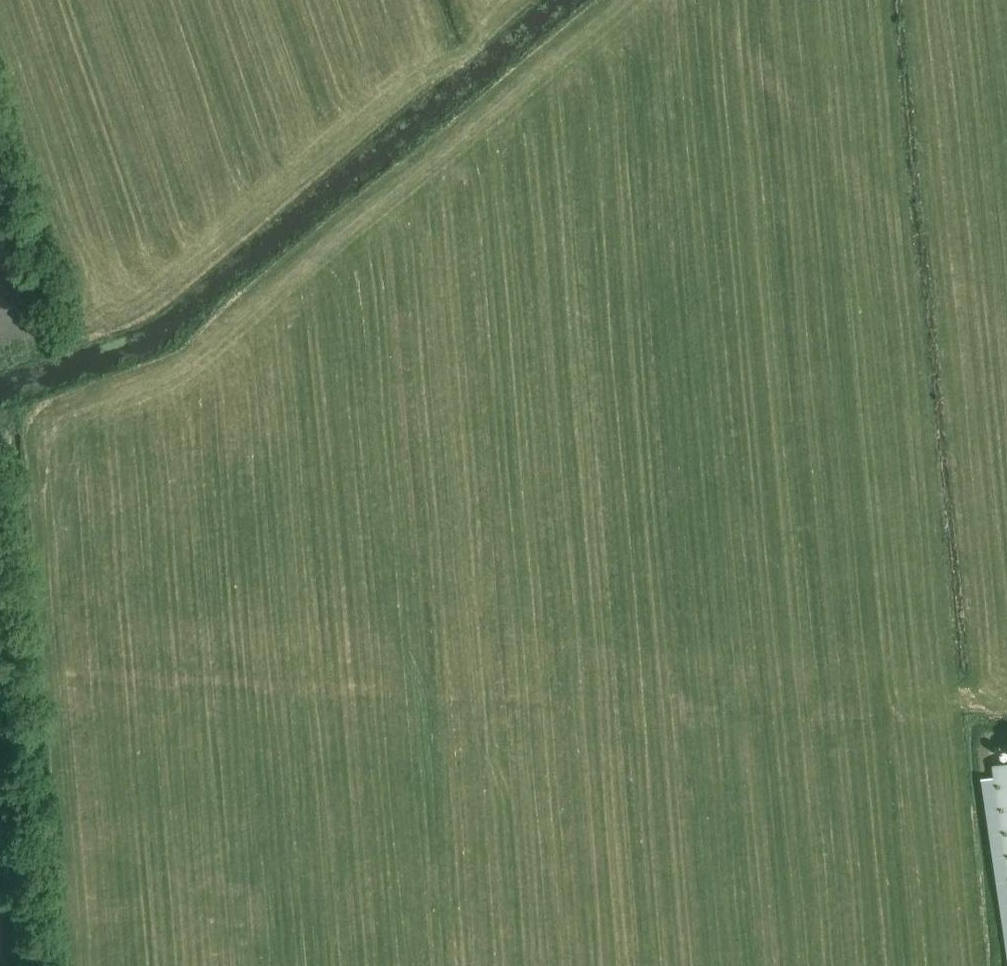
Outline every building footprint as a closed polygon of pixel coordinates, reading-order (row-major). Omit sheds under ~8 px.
[(978,778),(1006,965),(1006,762),(988,764),(990,776),(978,778)]
